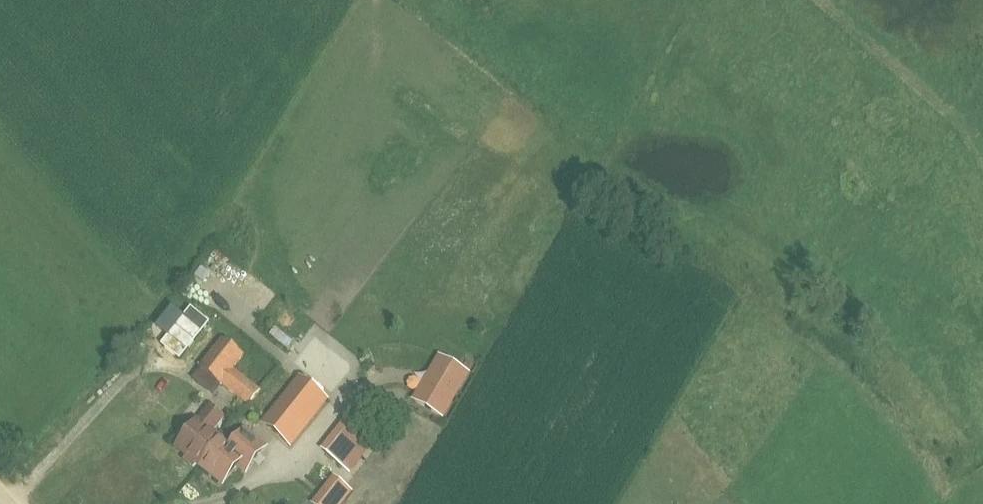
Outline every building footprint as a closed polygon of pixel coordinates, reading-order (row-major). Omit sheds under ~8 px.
[(208,322),(191,308),(162,344),(179,358),(208,322)] [(259,391),(260,389),(234,368),(244,355),(222,338),(199,367),(221,384),(248,404),(259,391)] [(440,357),(415,400),(442,416),(468,373),(440,357)] [(299,380),(264,423),(279,435),(290,444),(303,428),(325,400),(299,380)] [(176,446),(175,448),(186,456),(183,460),(192,467),(196,463),(198,465),(220,440),(209,432),(221,417),(208,406),(176,446)] [(350,418),(324,447),(353,472),(379,442),(350,418)] [(220,440),(198,465),(221,484),(236,465),(245,473),(255,461),(253,460),(265,446),(262,444),(243,428),(228,447),(220,440)] [(323,488),(343,503),(353,490),(334,475),(323,488)]
